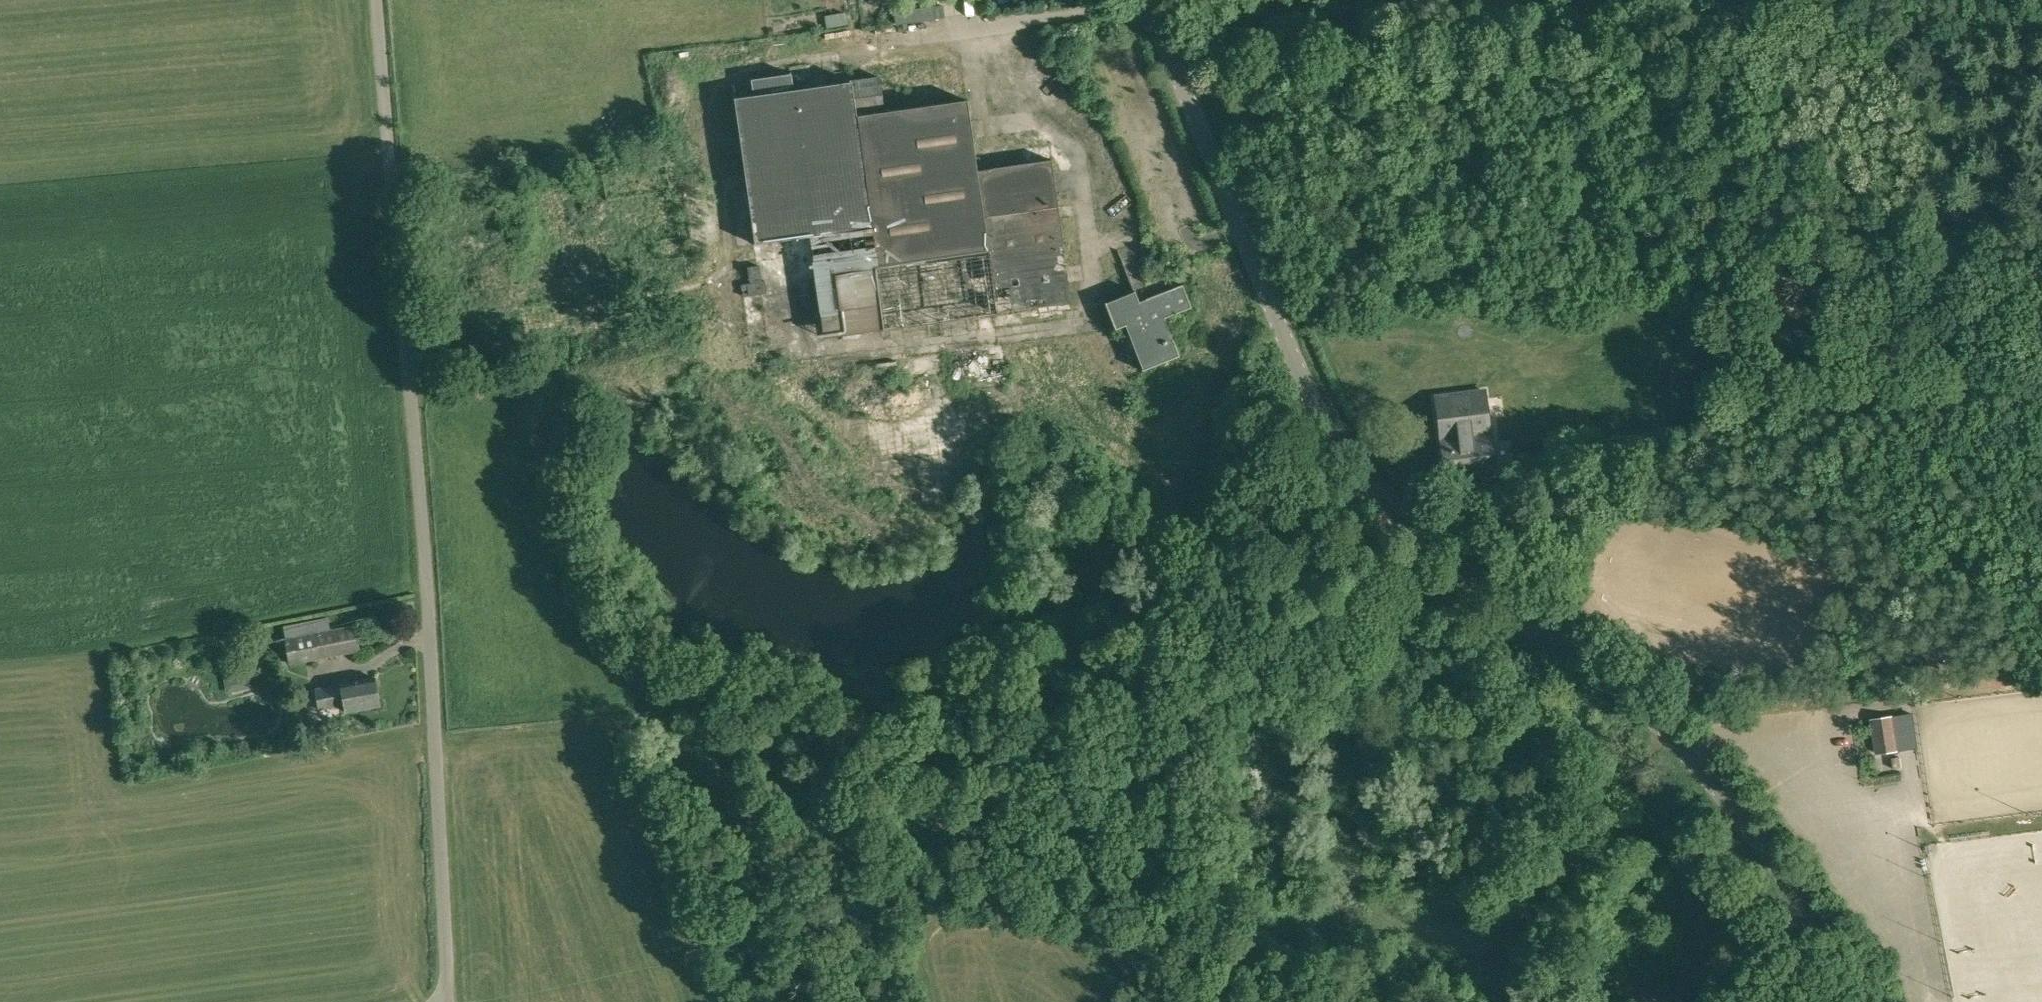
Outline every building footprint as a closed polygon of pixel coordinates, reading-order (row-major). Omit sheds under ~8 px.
[(753,93),(734,95),(734,99),(755,245),(800,238),(809,237),(821,319),(823,331),(823,336),(880,328),(880,330),(1071,303),(1051,159),(977,170),(967,100),(884,112),(879,78),(878,74),(792,87),(790,71),(751,76),(753,93)] [(1146,235),(1126,236),(1128,256),(1104,258),(1105,275),(1127,273),(1126,265),(1148,263),(1146,235)] [(762,281),(759,264),(747,266),(749,282),(741,284),(742,296),(766,293),(765,281),(762,281)] [(1191,307),(1182,284),(1139,301),(1135,291),(1106,303),(1116,328),(1125,325),(1143,369),(1179,355),(1164,317),(1191,307)] [(756,322),(766,321),(763,295),(753,296),(756,322)] [(815,361),(815,370),(834,370),(835,361),(815,361)] [(1445,480),(1495,474),(1484,391),(1435,397),(1445,480)] [(919,411),(895,412),(895,421),(920,421),(919,411)] [(290,665),(360,650),(355,624),(285,638),(290,665)] [(380,705),(375,677),(341,683),(315,688),(319,709),(344,705),(346,712),(380,705)] [(234,680),(234,691),(255,692),(256,682),(234,680)] [(1877,753),(1898,750),(1893,717),(1872,720),(1877,753)]
